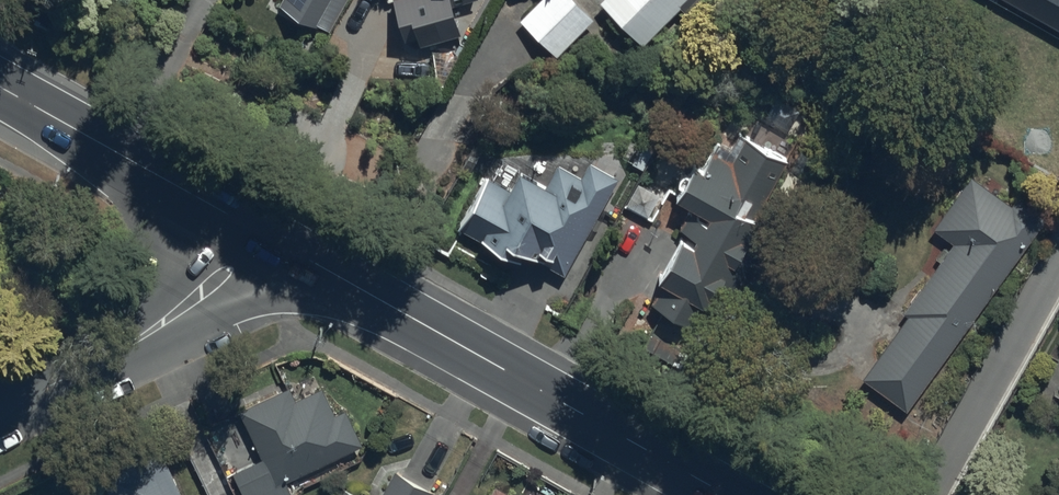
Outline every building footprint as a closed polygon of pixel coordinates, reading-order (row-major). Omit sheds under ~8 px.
[(325,30),(341,0),(287,0),(283,8),(325,30)] [(409,49),(464,32),(481,0),(394,0),(409,49)] [(552,57),(592,20),(574,0),(538,0),(517,19),(552,57)] [(644,44),(691,0),(602,0),(644,44)] [(1058,32),(1058,0),(1001,0),(1058,32)] [(646,320),(693,346),(794,158),(728,123),(685,203),(704,213),(646,320)] [(488,175),(460,224),(563,282),(622,177),(593,161),(583,178),(561,166),(550,186),(523,170),(513,189),(488,175)] [(860,375),(908,411),(1053,215),(1024,194),(1014,208),(969,176),(932,226),(957,244),(860,375)] [(276,480),(352,445),(338,415),(329,419),(318,394),(295,404),(288,389),(243,410),(267,461),(233,477),(241,494),(282,494),(283,494),(276,480)] [(157,451),(103,476),(112,494),(177,494),(157,451)] [(385,475),(374,494),(421,494),(385,475)] [(487,483),(480,494),(509,494),(487,483)]
